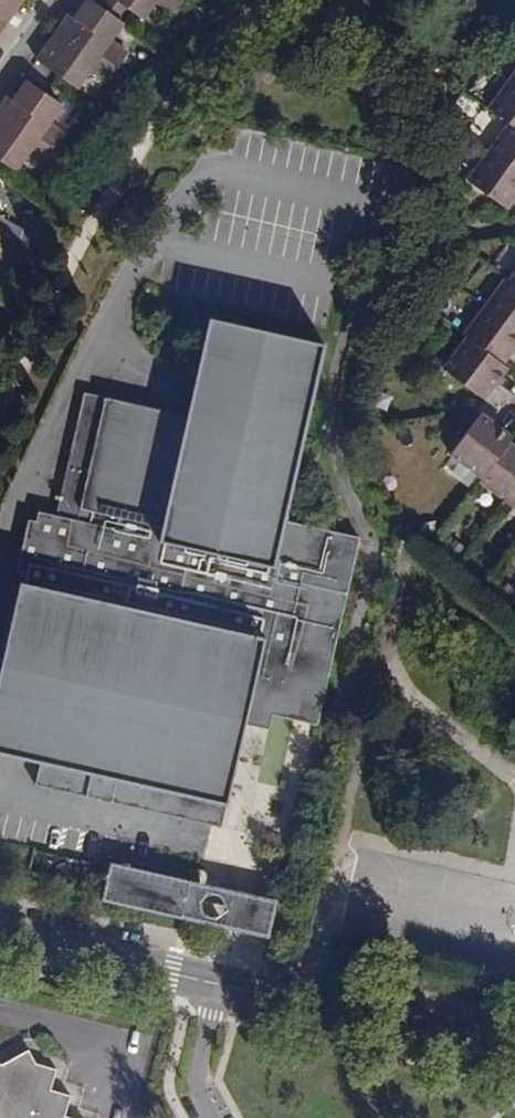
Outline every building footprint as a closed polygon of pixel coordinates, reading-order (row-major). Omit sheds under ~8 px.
[(24,0),(0,0),(0,33),(24,0)] [(95,4),(89,0),(82,0),(38,62),(75,88),(88,72),(105,83),(126,55),(110,41),(130,12),(141,19),(154,2),(172,13),(181,0),(98,0),(95,4)] [(488,107),(507,121),(466,178),(506,207),(514,195),(514,70),(488,107)] [(22,79),(0,110),(0,160),(13,169),(26,153),(45,165),(64,137),(47,123),(60,105),(22,79)] [(508,278),(501,273),(460,331),(466,334),(444,367),(484,397),(507,364),(500,360),(514,338),(514,268),(508,278)] [(209,318),(186,416),(84,393),(55,515),(37,511),(35,521),(27,519),(15,572),(20,574),(0,662),(0,753),(40,762),(35,784),(222,827),(246,724),(269,729),(272,714),(317,724),(360,537),(283,520),(323,344),(209,318)] [(480,411),(452,452),(483,475),(479,481),(514,507),(514,444),(508,440),(513,434),(480,411)] [(285,901),(116,864),(107,902),(276,940),(285,901)] [(83,1117),(63,1113),(69,1090),(50,1086),(58,1065),(34,1059),(29,1049),(1,1067),(0,1067),(0,1117),(83,1117)]
